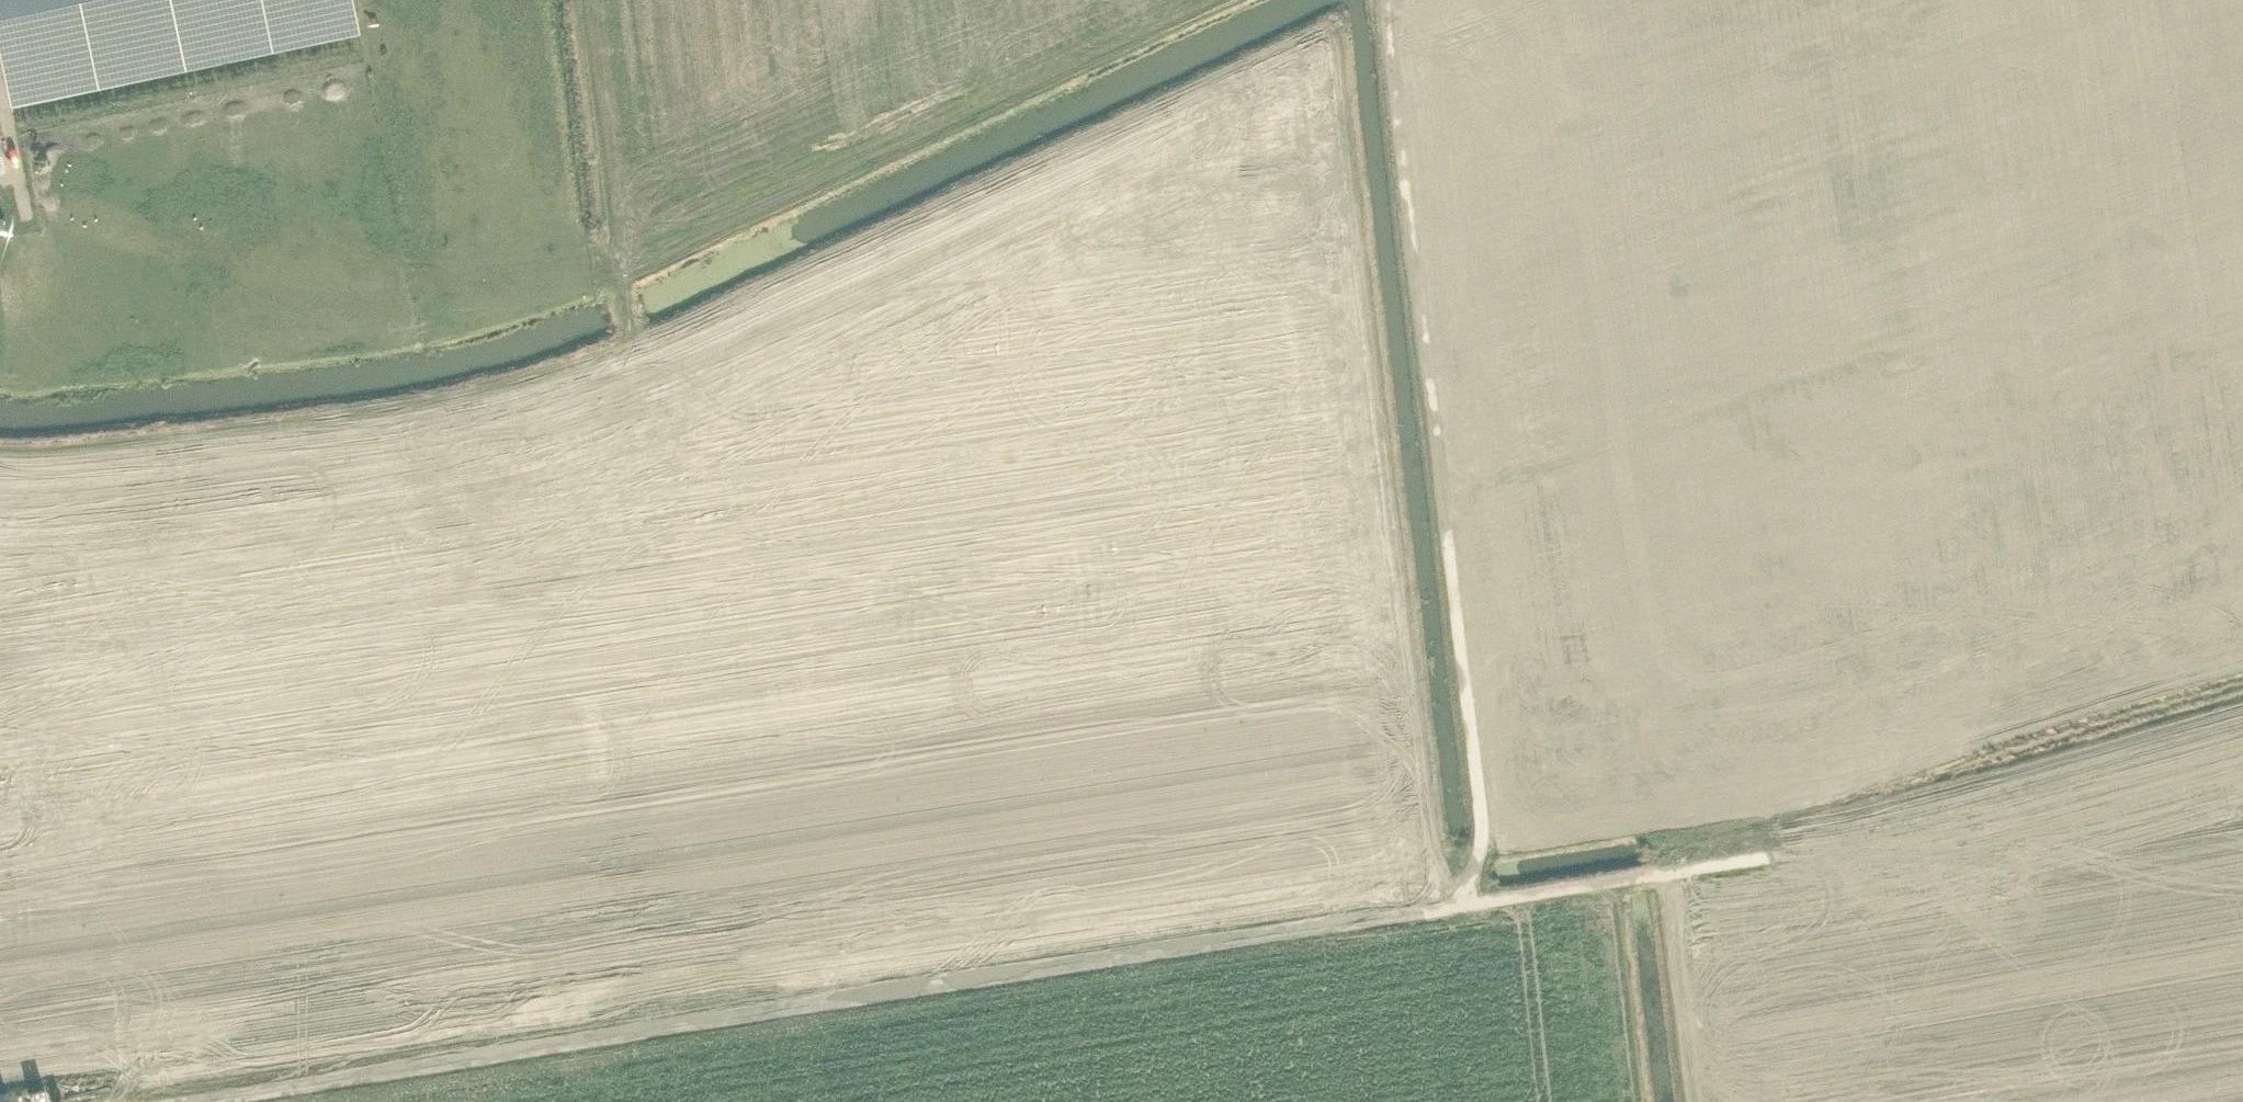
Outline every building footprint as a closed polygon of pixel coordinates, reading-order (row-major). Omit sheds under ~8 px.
[(10,104),(358,30),(352,0),(0,0),(0,56),(10,104)]
